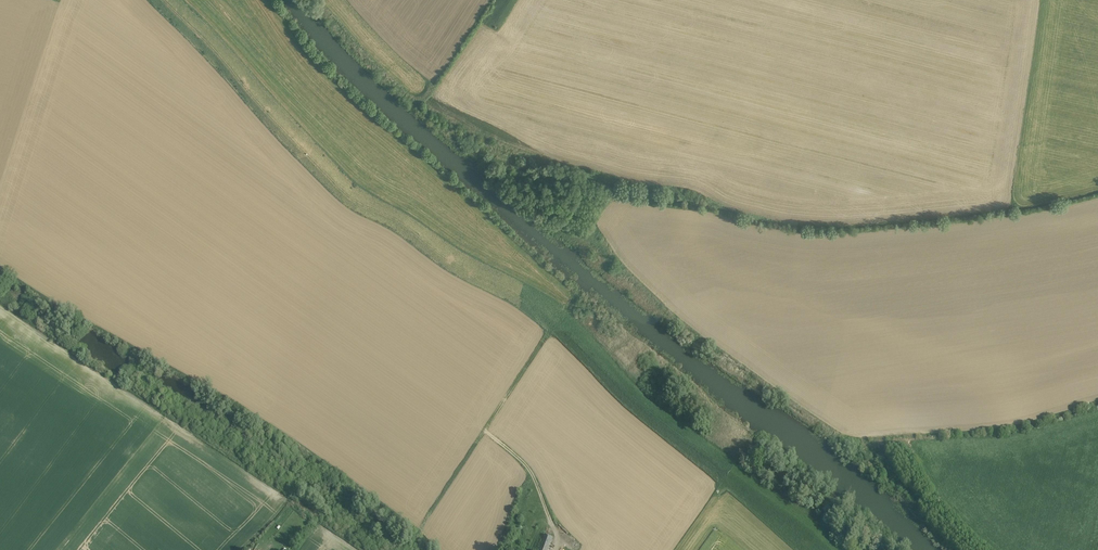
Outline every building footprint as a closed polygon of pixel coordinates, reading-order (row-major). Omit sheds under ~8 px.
[(545,535),(540,548),(546,549),(549,549),(553,538),(545,535)]
